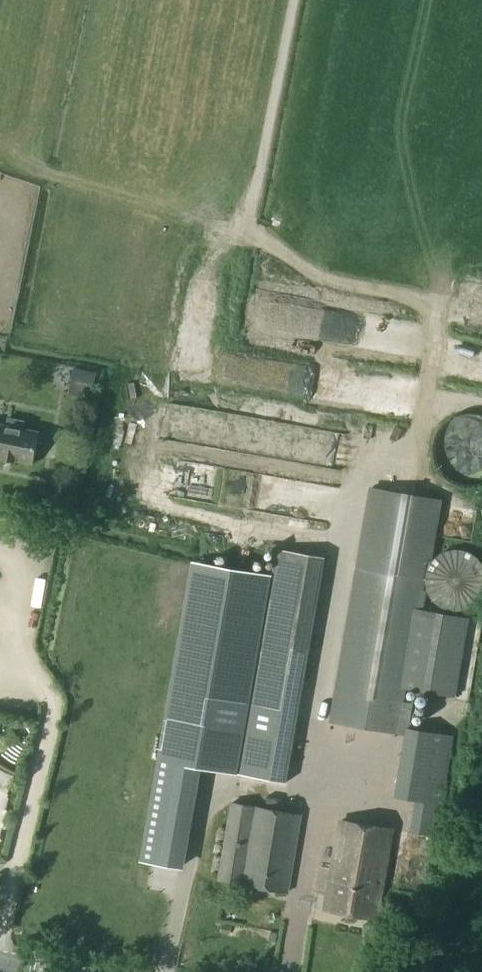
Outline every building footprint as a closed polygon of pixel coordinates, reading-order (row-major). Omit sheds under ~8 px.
[(74,368),(68,394),(90,399),(96,373),(74,368)] [(1,458),(1,459),(15,462),(16,461),(33,464),(40,432),(23,429),(24,421),(8,418),(6,426),(0,424),(0,457),(1,458)] [(437,499),(374,487),(333,726),(397,737),(404,692),(454,701),(467,622),(418,613),(437,499)] [(191,562),(156,763),(199,770),(238,777),(273,576),(220,567),(191,562)] [(410,834),(438,838),(454,736),(406,728),(394,798),(415,801),(410,834)] [(218,881),(270,889),(288,892),(301,814),(231,803),(218,881)] [(325,909),(377,918),(392,829),(341,820),(325,909)]
